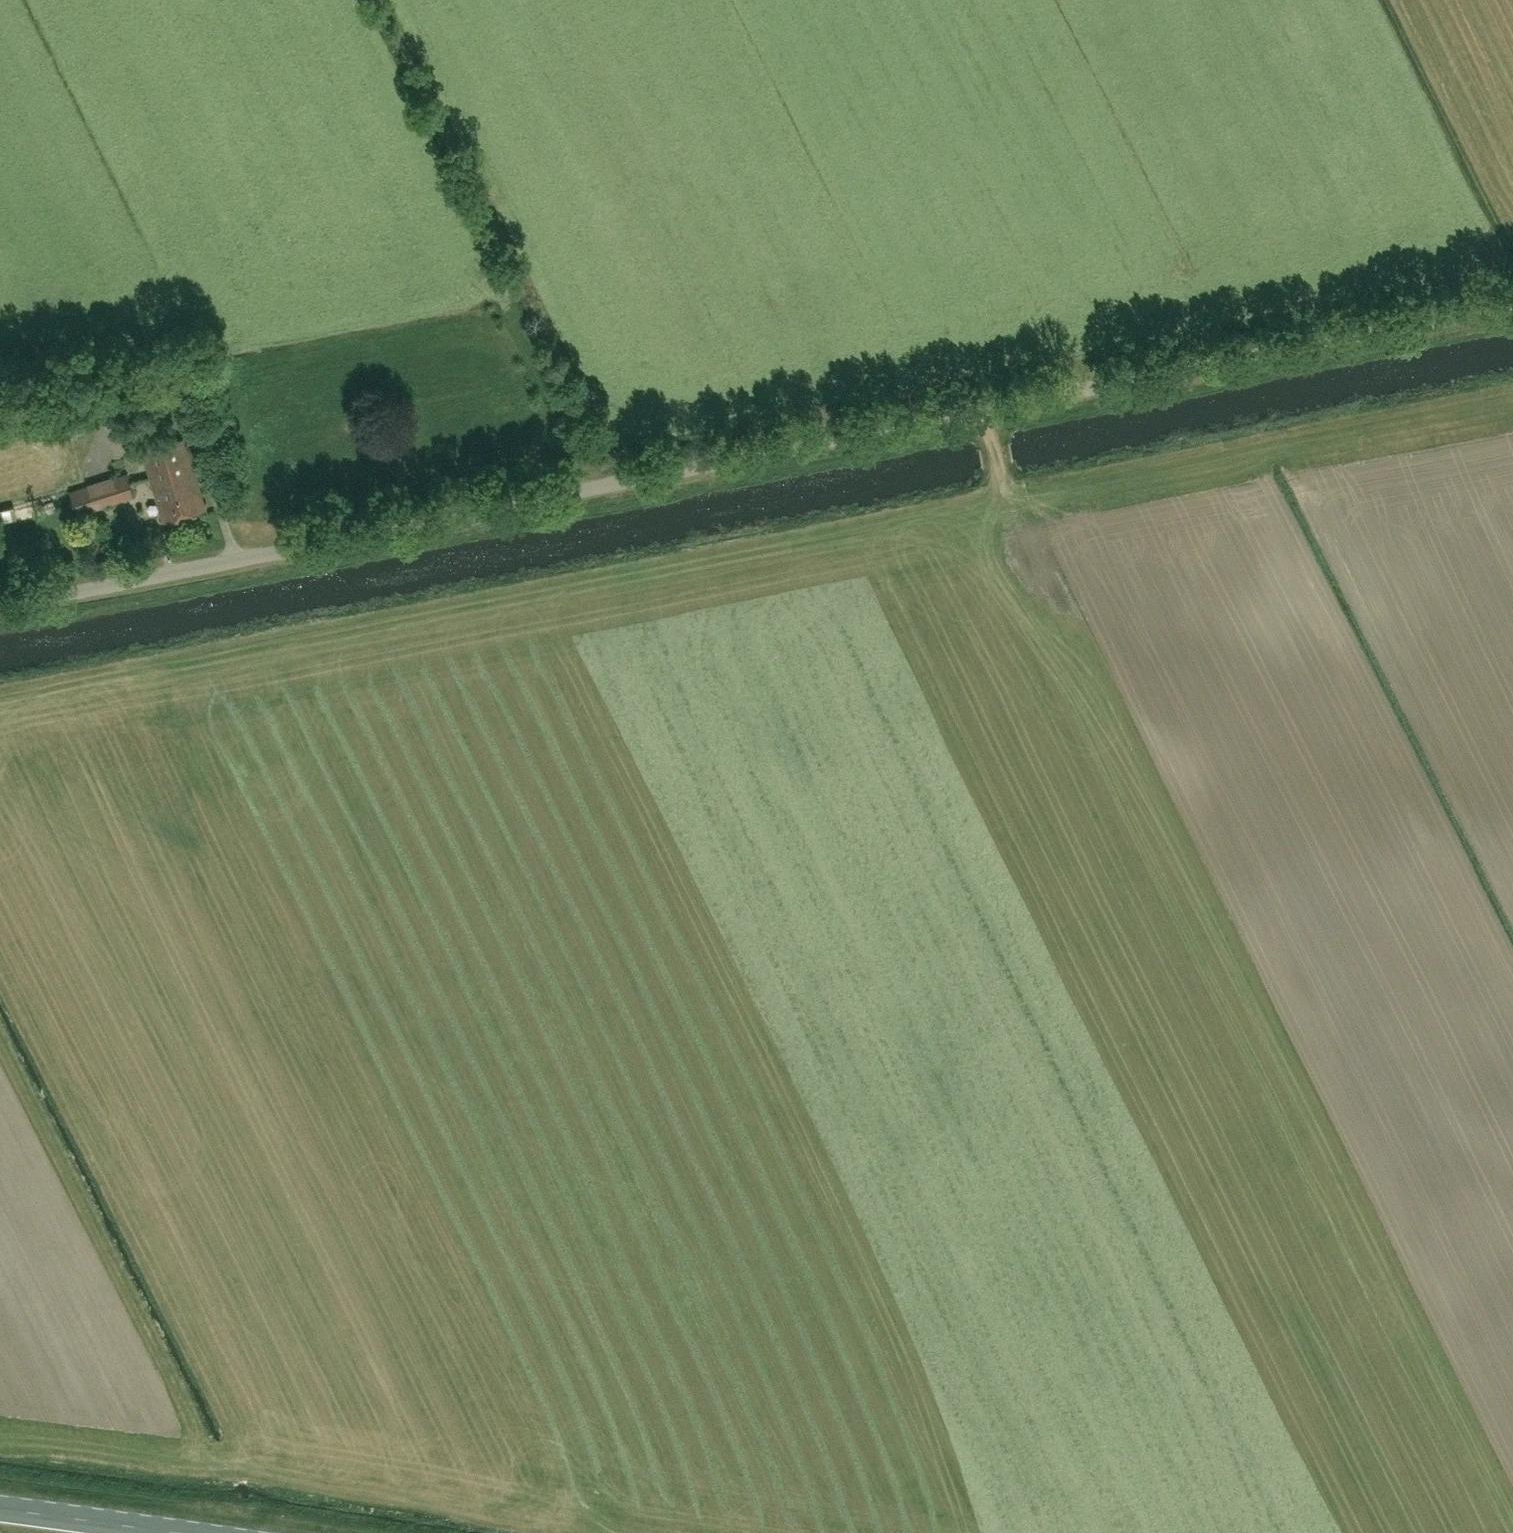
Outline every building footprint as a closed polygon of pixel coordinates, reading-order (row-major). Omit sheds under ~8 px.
[(142,450),(164,523),(206,510),(184,437),(142,450)] [(78,515),(136,498),(129,474),(71,492),(78,515)] [(49,513),(57,511),(54,502),(47,503),(49,513)] [(1,522),(17,518),(14,507),(0,510),(0,518),(1,522)]
